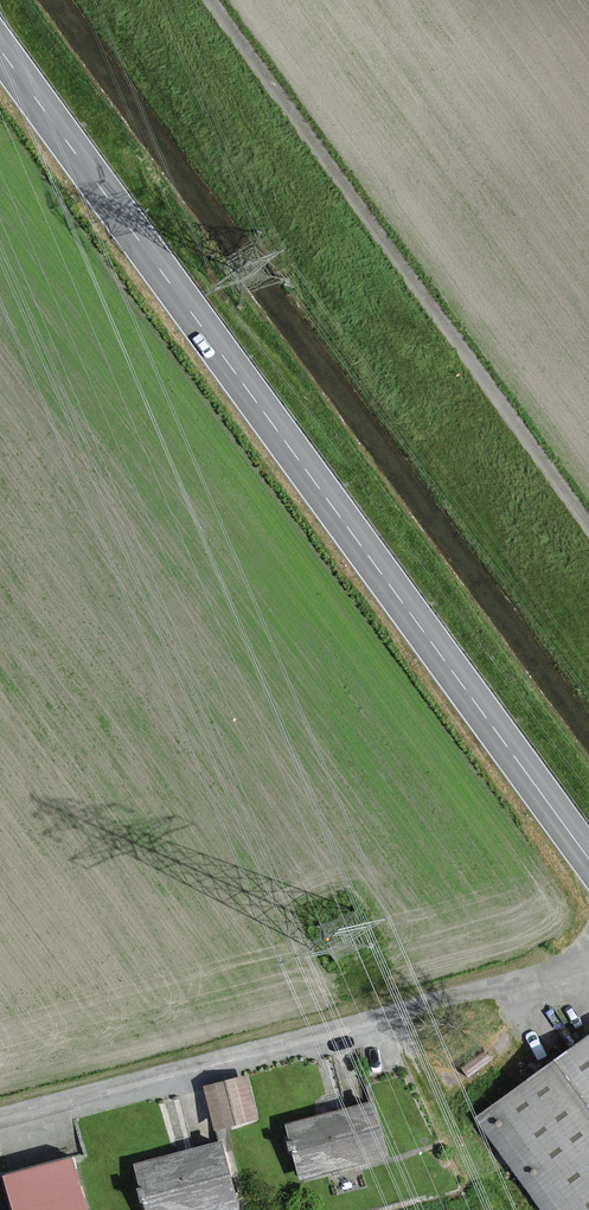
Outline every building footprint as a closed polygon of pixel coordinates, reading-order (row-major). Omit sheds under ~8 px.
[(469,1125),(532,1209),(588,1209),(588,1036),(469,1125)] [(247,1077),(209,1087),(219,1125),(257,1115),(247,1077)] [(375,1103),(291,1124),(304,1176),(388,1155),(375,1103)] [(142,1165),(154,1209),(218,1209),(238,1205),(222,1144),(142,1165)] [(3,1171),(12,1209),(83,1209),(70,1155),(3,1171)]
